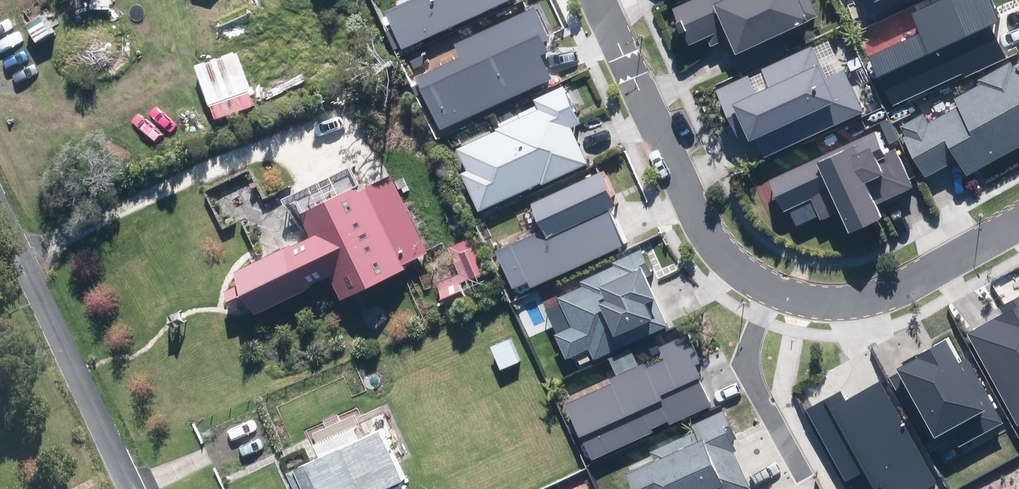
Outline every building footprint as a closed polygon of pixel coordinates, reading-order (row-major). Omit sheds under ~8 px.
[(401,49),(508,0),(411,0),(385,12),(392,29),(385,33),(393,50),(400,47),(401,49)] [(735,55),(819,16),(811,0),(692,0),(672,9),(689,46),(706,38),(710,46),(727,38),(735,55)] [(870,17),(906,0),(862,0),(870,17)] [(893,106),(962,74),(963,78),(1006,58),(991,25),(1000,21),(990,0),(940,0),(910,14),(919,33),(869,56),(893,106)] [(0,11),(0,31),(15,24),(8,7),(0,11)] [(415,77),(439,130),(551,79),(540,56),(548,52),(543,42),(549,40),(535,8),(453,46),(458,57),(415,77)] [(49,10),(29,22),(42,43),(62,30),(49,10)] [(755,139),(764,158),(864,113),(845,71),(827,79),(811,45),(760,69),(768,87),(755,92),(747,75),(714,90),(735,136),(744,132),(749,142),(755,139)] [(235,51),(194,64),(213,120),(253,106),(235,51)] [(966,176),(1018,147),(1018,64),(1013,67),(1010,62),(978,80),(981,84),(953,99),(958,108),(928,124),(923,115),(900,127),(905,136),(903,137),(925,177),(957,160),(966,176)] [(460,173),(477,213),(587,164),(571,128),(579,124),(562,86),(533,99),(536,106),(497,124),(499,128),(495,130),(496,132),(456,150),(465,171),(460,173)] [(877,205),(912,189),(893,148),(882,154),(873,133),(769,180),(783,212),(789,209),(796,225),(817,215),(820,221),(838,213),(848,234),(883,218),(877,205)] [(527,282),(530,288),(624,245),(607,210),(616,206),(600,172),(531,204),(542,229),(494,251),(511,290),(527,282)] [(329,279),(339,300),(407,269),(404,263),(426,253),(390,176),(364,188),(365,190),(357,193),(355,188),(299,213),(310,236),(231,272),(237,285),(221,292),(229,308),(246,300),(253,314),(329,279)] [(446,246),(458,274),(435,284),(444,308),(466,299),(460,283),(488,271),(473,235),(446,246)] [(589,350),(594,360),(667,327),(645,278),(651,275),(640,250),(611,263),(613,267),(580,281),(582,287),(557,298),(559,304),(546,310),(557,334),(554,335),(565,360),(589,350)] [(1018,426),(1018,295),(997,307),(1002,315),(967,334),(1018,426)] [(517,333),(494,342),(506,371),(528,362),(517,333)] [(565,405),(591,461),(653,433),(650,428),(667,421),(668,425),(711,405),(699,378),(700,377),(695,366),(701,363),(688,333),(658,347),(664,360),(646,369),(643,364),(609,380),(611,384),(565,405)] [(948,430),(958,448),(1004,423),(969,359),(960,364),(946,339),(916,355),(918,359),(896,370),(898,374),(891,378),(919,430),(927,425),(934,438),(948,430)] [(884,488),(928,488),(938,484),(881,381),(846,401),(840,391),(805,410),(845,483),(865,472),(874,488),(878,488),(882,487),(884,488)] [(380,405),(306,439),(314,456),(286,469),(295,488),(398,488),(416,481),(380,405)] [(749,488),(733,452),(735,451),(731,441),(736,439),(723,410),(691,424),(694,432),(650,451),(654,461),(625,473),(632,488),(748,488),(749,488)]
